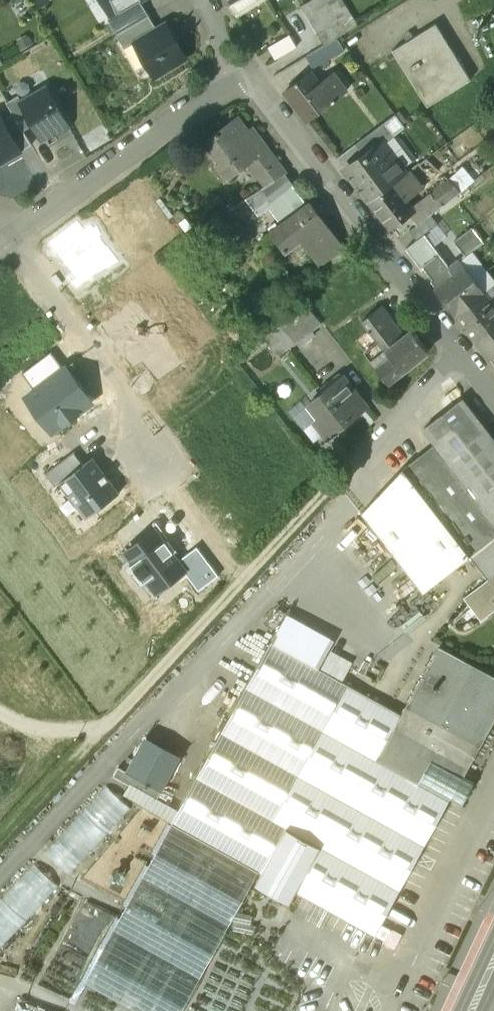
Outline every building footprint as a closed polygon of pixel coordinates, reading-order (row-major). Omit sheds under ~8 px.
[(112,16),(140,0),(141,0),(102,0),(112,16)] [(140,0),(112,16),(108,18),(117,34),(149,15),(140,0)] [(302,4),(318,29),(339,17),(331,4),(328,0),(308,0),(302,4)] [(345,0),(337,0),(331,4),(339,17),(346,28),(348,31),(360,23),(345,0)] [(149,15),(117,34),(125,47),(135,42),(157,29),(149,15)] [(339,17),(318,29),(324,40),(346,28),(339,17)] [(186,58),(165,23),(157,29),(135,42),(156,76),(186,58)] [(482,23),(476,25),(478,31),(484,29),(482,23)] [(434,24),(392,52),(429,107),(471,79),(434,24)] [(287,31),(268,45),(276,55),(294,43),(287,31)] [(337,38),(307,56),(315,68),(344,47),(337,38)] [(333,73),(319,83),(310,72),(285,91),(308,120),(346,91),(333,73)] [(47,87),(21,101),(42,139),(55,131),(56,133),(60,133),(67,129),(69,125),(47,87)] [(0,114),(0,163),(2,162),(2,161),(8,158),(21,151),(0,114)] [(263,153),(236,117),(208,138),(223,158),(217,163),(229,179),(249,164),(263,153)] [(385,123),(357,143),(367,156),(384,143),(385,145),(395,137),(385,123)] [(385,145),(384,143),(367,156),(347,171),(370,201),(394,183),(407,174),(385,145)] [(263,153),(249,164),(259,177),(262,176),(269,184),(285,174),(268,149),(263,153)] [(269,184),(263,188),(271,201),(294,187),(285,174),(269,184)] [(449,181),(432,193),(441,205),(460,191),(449,181)] [(415,210),(394,183),(370,201),(391,229),(415,210)] [(263,188),(246,198),(258,215),(269,207),(282,225),(308,206),(294,187),(271,201),(263,188)] [(338,240),(311,203),(308,206),(282,225),(272,232),(283,248),(309,230),(324,250),(338,240)] [(438,224),(430,214),(409,230),(417,239),(424,233),(425,233),(425,234),(438,224)] [(472,227),(454,240),(465,255),(483,241),(472,227)] [(417,239),(406,248),(422,269),(424,268),(433,278),(449,266),(425,234),(425,233),(417,239)] [(483,291),(458,259),(433,278),(430,280),(456,313),(483,291)] [(483,291),(456,313),(493,363),(493,305),(483,291)] [(382,307),(363,322),(371,332),(384,322),(390,317),(382,307)] [(296,312),(264,336),(278,355),(310,331),(296,312)] [(399,342),(384,322),(371,332),(380,342),(366,353),(389,383),(402,372),(403,373),(430,352),(413,331),(399,342)] [(51,352),(23,373),(35,388),(63,367),(51,352)] [(65,366),(63,367),(35,388),(24,397),(52,435),(93,404),(65,366)] [(357,397),(342,378),(314,401),(323,413),(317,418),(330,434),(359,411),(352,401),(357,397)] [(461,398),(424,427),(436,443),(403,468),(362,511),(423,591),(470,555),(493,537),(493,441),(461,398)] [(74,452),(46,473),(56,486),(60,483),(84,465),(74,452)] [(92,459),(84,465),(60,483),(87,519),(119,494),(92,459)] [(157,598),(187,575),(178,562),(156,533),(125,556),(157,598)] [(470,555),(488,579),(493,574),(493,537),(470,555)] [(199,590),(219,575),(198,548),(178,562),(187,575),(199,590)] [(488,579),(465,597),(482,619),(493,610),(493,574),(488,579)] [(400,714),(270,643),(172,822),(262,872),(256,883),(290,902),(296,891),(375,934),(451,797),(452,796),(475,755),(400,714)] [(436,651),(400,714),(475,755),(476,756),(493,723),(493,683),(436,651)] [(181,754),(146,735),(127,770),(162,790),(181,754)] [(119,766),(114,775),(158,799),(162,790),(127,770),(119,766)] [(114,776),(44,851),(69,874),(139,800),(114,776)] [(84,981),(138,1010),(182,1010),(259,870),(172,822),(84,981)] [(0,899),(0,949),(58,886),(33,863),(0,899)]
